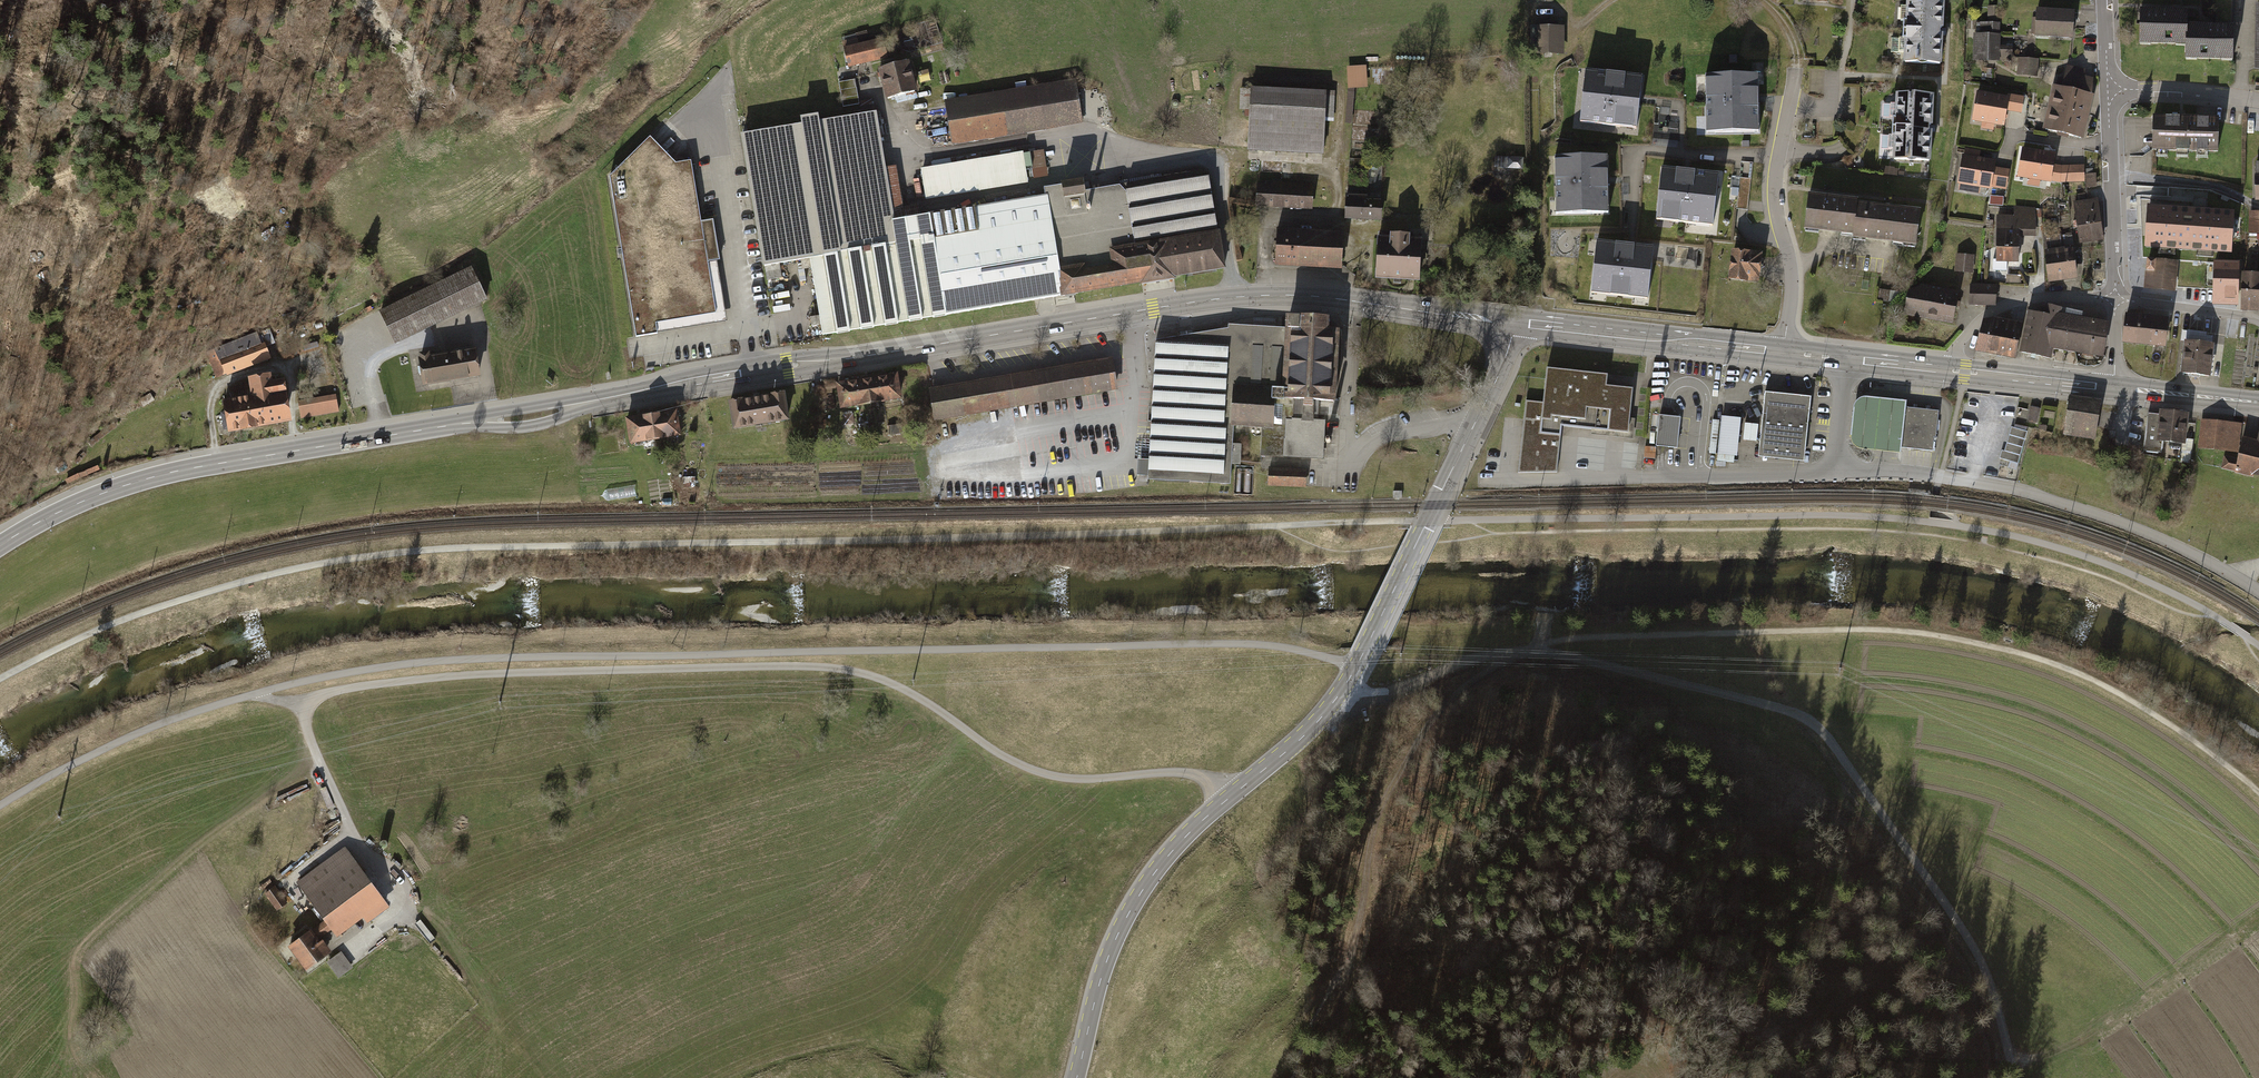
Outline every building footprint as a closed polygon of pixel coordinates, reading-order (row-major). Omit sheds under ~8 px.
[(1916,0),(1909,0),(1908,25),(1904,25),(1904,43),(1907,43),(1906,66),(1945,67),(1946,35),(1948,1),(1916,0)] [(2231,0),(2215,0),(2214,20),(2231,20),(2231,0)] [(1997,6),(1987,6),(1987,22),(1997,22),(1997,6)] [(2074,10),(2036,7),(2034,35),(2072,38),(2074,10)] [(2138,43),(2185,44),(2186,23),(2186,9),(2139,8),(2138,43)] [(1979,22),(1979,33),(2000,33),(2000,22),(1997,22),(1987,22),(1979,22)] [(2212,24),(2186,23),(2185,44),(2185,58),(2232,60),(2233,24),(2212,24)] [(1538,25),(1536,25),(1536,53),(1564,53),(1564,25),(1558,25),(1538,25)] [(1979,33),(1973,33),(1972,60),(1999,61),(1999,60),(1999,44),(2000,33),(1979,33)] [(842,42),(844,49),(859,46),(857,38),(842,42)] [(859,46),(844,49),(848,69),(887,60),(882,40),(859,46)] [(2012,45),(1999,44),(1999,60),(2012,60),(2012,45)] [(2038,59),(2018,57),(2017,75),(2037,77),(2038,59)] [(1366,64),(1347,66),(1347,88),(1354,87),(1367,86),(1366,64)] [(2085,69),(2067,64),(2061,86),(2052,84),(2047,106),(2088,115),(2091,93),(2093,77),(2083,75),(2085,69)] [(908,65),(879,73),(887,102),(917,94),(908,65)] [(1642,76),(1586,69),(1580,120),(1636,127),(1639,99),(1642,76)] [(1758,98),(1757,72),(1706,73),(1707,130),(1759,128),(1758,98)] [(1075,80),(944,102),(951,145),(1083,124),(1075,80)] [(856,81),(840,84),(844,109),(860,106),(856,81)] [(1326,88),(1250,85),(1250,87),(1249,109),(1247,149),(1323,152),(1325,120),(1326,90),(1326,88)] [(1249,109),(1250,87),(1240,87),(1239,109),(1249,109)] [(1347,88),(1345,122),(1351,123),(1354,87),(1347,88)] [(1335,90),(1326,90),(1325,120),(1334,121),(1335,90)] [(2008,96),(1977,91),(1972,120),(2003,125),(2005,110),(2008,96)] [(2024,96),(2008,93),(2005,110),(2021,112),(2024,96)] [(1937,99),(1898,98),(1897,121),(1893,121),(1893,139),(1896,139),(1895,165),(1934,166),(1935,132),(1937,99)] [(2088,115),(2047,106),(2042,129),(2082,138),(2088,115)] [(896,221),(877,107),(861,110),(862,116),(820,123),(820,120),(800,123),(801,127),(742,136),(763,267),(800,261),(810,259),(899,244),(896,221)] [(2181,116),(2152,115),(2151,150),(2218,151),(2218,116),(2181,116)] [(656,323),(716,313),(708,262),(719,260),(713,220),(701,222),(691,161),(675,163),(650,137),(609,177),(636,337),(657,333),(656,323)] [(2055,152),(2022,147),(2017,176),(2027,178),(2040,180),(2050,182),(2053,164),(2055,152)] [(1965,148),(1964,154),(1979,157),(1980,150),(1965,148)] [(1044,151),(1030,153),(1033,170),(1047,168),(1044,151)] [(932,168),(921,170),(926,201),(1029,185),(1024,152),(952,164),(951,159),(931,162),(932,168)] [(1606,180),(1606,152),(1554,154),(1556,210),(1607,209),(1606,180)] [(1964,154),(1961,154),(1956,184),(1959,184),(1980,188),(1990,189),(1991,187),(1994,166),(1995,159),(1979,157),(1964,154)] [(1523,157),(1494,156),(1494,167),(1523,168),(1523,157)] [(2069,165),(2061,165),(2053,164),(2050,182),(2060,182),(2070,182),(2069,165)] [(2084,164),(2069,165),(2070,182),(2085,181),(2084,164)] [(1719,171),(1662,165),(1656,216),(1713,222),(1719,171)] [(2009,169),(1994,166),(1991,187),(2006,189),(2009,169)] [(1225,273),(1208,170),(1086,190),(1085,183),(1048,189),(1050,196),(1066,299),(1225,273)] [(2095,174),(2086,174),(2086,187),(2096,187),(2095,174)] [(1751,178),(1740,177),(1737,208),(1742,209),(1748,209),(1751,178)] [(2040,180),(2027,178),(2026,184),(2039,187),(2040,180)] [(1265,183),(1258,182),(1256,204),(1312,208),(1314,186),(1311,185),(1312,183),(1265,180),(1265,183)] [(1980,188),(1959,184),(1958,190),(1979,193),(1980,188)] [(1366,194),(1345,193),(1343,218),(1378,220),(1379,199),(1366,198),(1366,194)] [(1066,299),(1050,196),(896,221),(899,244),(810,259),(800,261),(802,272),(812,270),(820,317),(810,319),(811,328),(820,327),(822,339),(1066,299)] [(1807,231),(1857,237),(1861,207),(1861,202),(1811,196),(1807,231)] [(2002,197),(1990,196),(1990,205),(2002,205),(2002,197)] [(2098,198),(2086,199),(2092,241),(2104,239),(2098,198)] [(2092,241),(2086,199),(2073,201),(2080,243),(2092,241)] [(2234,212),(2147,205),(2144,245),(2231,252),(2234,212)] [(2014,215),(1997,215),(1995,261),(2017,262),(2018,236),(2036,236),(2035,208),(2014,206),(2014,215)] [(1927,215),(1861,207),(1857,237),(1856,242),(1922,250),(1927,215)] [(2249,211),(2249,233),(2258,233),(2258,211),(2249,211)] [(1343,230),(1277,227),(1275,263),(1341,266),(1343,230)] [(1387,237),(1376,236),(1373,277),(1417,280),(1420,239),(1408,238),(1408,233),(1387,231),(1387,237)] [(2043,236),(2045,250),(2061,248),(2060,234),(2043,236)] [(2067,234),(2061,235),(2063,246),(2073,244),(2072,235),(2067,236),(2067,234)] [(1630,243),(1596,239),(1590,290),(1647,296),(1652,246),(1630,243)] [(2045,250),(2044,250),(2047,282),(2076,278),(2073,248),(2064,249),(2063,247),(2061,248),(2045,250)] [(1762,251),(1732,248),(1729,277),(1760,280),(1762,251)] [(1976,255),(1956,254),(1954,272),(1974,273),(1976,255)] [(2177,262),(2147,259),(2143,288),(2174,291),(2177,262)] [(2239,262),(2213,261),(2211,305),(2238,306),(2239,262)] [(468,270),(378,313),(394,347),(485,304),(468,270)] [(2243,273),(2241,310),(2258,311),(2258,283),(2258,273),(2243,273)] [(2020,275),(2006,275),(2005,283),(2020,283),(2020,275)] [(1919,286),(1907,290),(1903,315),(1951,324),(1957,292),(1919,284),(1919,286)] [(1996,285),(1970,284),(1970,306),(1995,306),(1996,285)] [(1900,293),(1878,289),(1876,301),(1899,305),(1900,293)] [(2050,359),(2052,349),(2061,308),(2041,303),(2039,313),(2027,310),(2018,352),(2050,359)] [(2085,313),(2061,308),(2052,349),(2102,359),(2108,322),(2084,318),(2085,313)] [(1227,331),(1156,341),(1154,393),(1149,481),(1230,486),(1231,466),(1240,467),(1242,446),(1233,445),(1234,427),(1262,430),(1273,431),(1275,401),(1293,402),(1304,396),(1319,399),(1335,400),(1340,327),(1328,325),(1329,314),(1287,317),(1286,328),(1229,325),(1227,331)] [(2167,318),(2125,314),(2122,343),(2164,347),(2167,318)] [(1993,318),(1982,321),(1976,349),(2010,356),(2014,357),(2020,324),(1993,318)] [(2206,333),(2187,330),(2181,373),(2210,377),(2215,336),(2206,335),(2206,333)] [(206,352),(217,379),(227,375),(227,376),(272,360),(261,331),(206,352)] [(318,342),(304,346),(305,351),(319,347),(318,342)] [(429,354),(419,356),(424,387),(480,378),(476,350),(430,358),(429,354)] [(1112,359),(928,389),(933,422),(1118,393),(1112,359)] [(1541,419),(1540,432),(1561,434),(1562,425),(1627,432),(1632,388),(1606,386),(1608,374),(1546,368),(1542,401),(1526,399),(1524,418),(1541,419)] [(900,375),(878,379),(883,405),(904,402),(900,375)] [(224,402),(230,436),(294,424),(287,382),(275,384),(273,376),(250,380),(250,384),(228,388),(230,401),(224,402)] [(878,379),(857,382),(861,409),(883,405),(878,379)] [(857,382),(835,385),(839,412),(861,409),(857,382)] [(299,394),(301,401),(314,399),(312,392),(299,394)] [(301,401),(299,401),(302,419),(339,412),(336,395),(314,399),(301,401)] [(786,395),(729,402),(732,430),(790,422),(786,395)] [(1805,463),(1812,399),(1766,395),(1760,459),(1805,463)] [(1273,431),(1262,430),(1261,455),(1322,458),(1325,419),(1317,419),(1319,399),(1304,396),(1302,421),(1292,420),(1293,402),(1275,401),(1273,431)] [(2101,401),(2068,396),(2062,434),(2094,439),(2101,401)] [(1901,455),(1901,450),(1906,409),(1907,404),(1865,399),(1859,402),(1855,408),(1851,441),(1853,448),(1859,451),(1901,455)] [(2030,406),(2027,421),(2037,422),(2039,408),(2030,406)] [(1939,413),(1906,409),(1901,450),(1934,453),(1939,413)] [(2189,414),(2159,410),(2159,415),(2148,413),(2144,451),(2161,453),(2163,441),(2182,444),(2185,444),(2186,439),(2189,414)] [(676,413),(650,416),(653,444),(679,440),(676,413)] [(1677,447),(1680,417),(1667,415),(1659,414),(1656,445),(1664,446),(1677,447)] [(650,416),(624,419),(627,447),(653,444),(650,416)] [(1741,418),(1721,416),(1717,460),(1733,462),(1734,456),(1737,456),(1741,418)] [(1524,418),(1522,437),(1538,438),(1537,452),(1559,454),(1561,434),(1540,432),(1541,419),(1524,418)] [(1719,420),(1712,419),(1709,453),(1716,453),(1719,420)] [(2241,424),(2201,419),(2197,448),(2238,453),(2241,424)] [(901,423),(889,425),(890,433),(902,432),(901,423)] [(2027,431),(2011,427),(2004,451),(2001,450),(1999,458),(2019,463),(2027,431)] [(2258,440),(2242,437),(2238,459),(2223,456),(2221,469),(2258,477),(2258,434),(2258,440)] [(1522,437),(1517,471),(1556,471),(1559,454),(1537,452),(1538,438),(1522,437)] [(2181,450),(2191,451),(2193,440),(2186,439),(2185,444),(2182,444),(2181,450)] [(1656,446),(1645,446),(1644,458),(1655,458),(1656,446)] [(2191,451),(2181,450),(2179,461),(2189,463),(2191,451)] [(1306,469),(1269,467),(1268,485),(1305,487),(1306,469)] [(391,910),(345,848),(300,882),(328,919),(335,929),(339,934),(360,918),(367,928),(391,910)] [(273,888),(263,897),(276,913),(287,904),(273,888)] [(311,932),(287,950),(306,975),(330,957),(318,941),(335,929),(328,919),(311,932)] [(1292,960),(1293,949),(1284,948),(1283,960),(1292,960)] [(339,981),(352,971),(340,955),(327,965),(339,981)]
